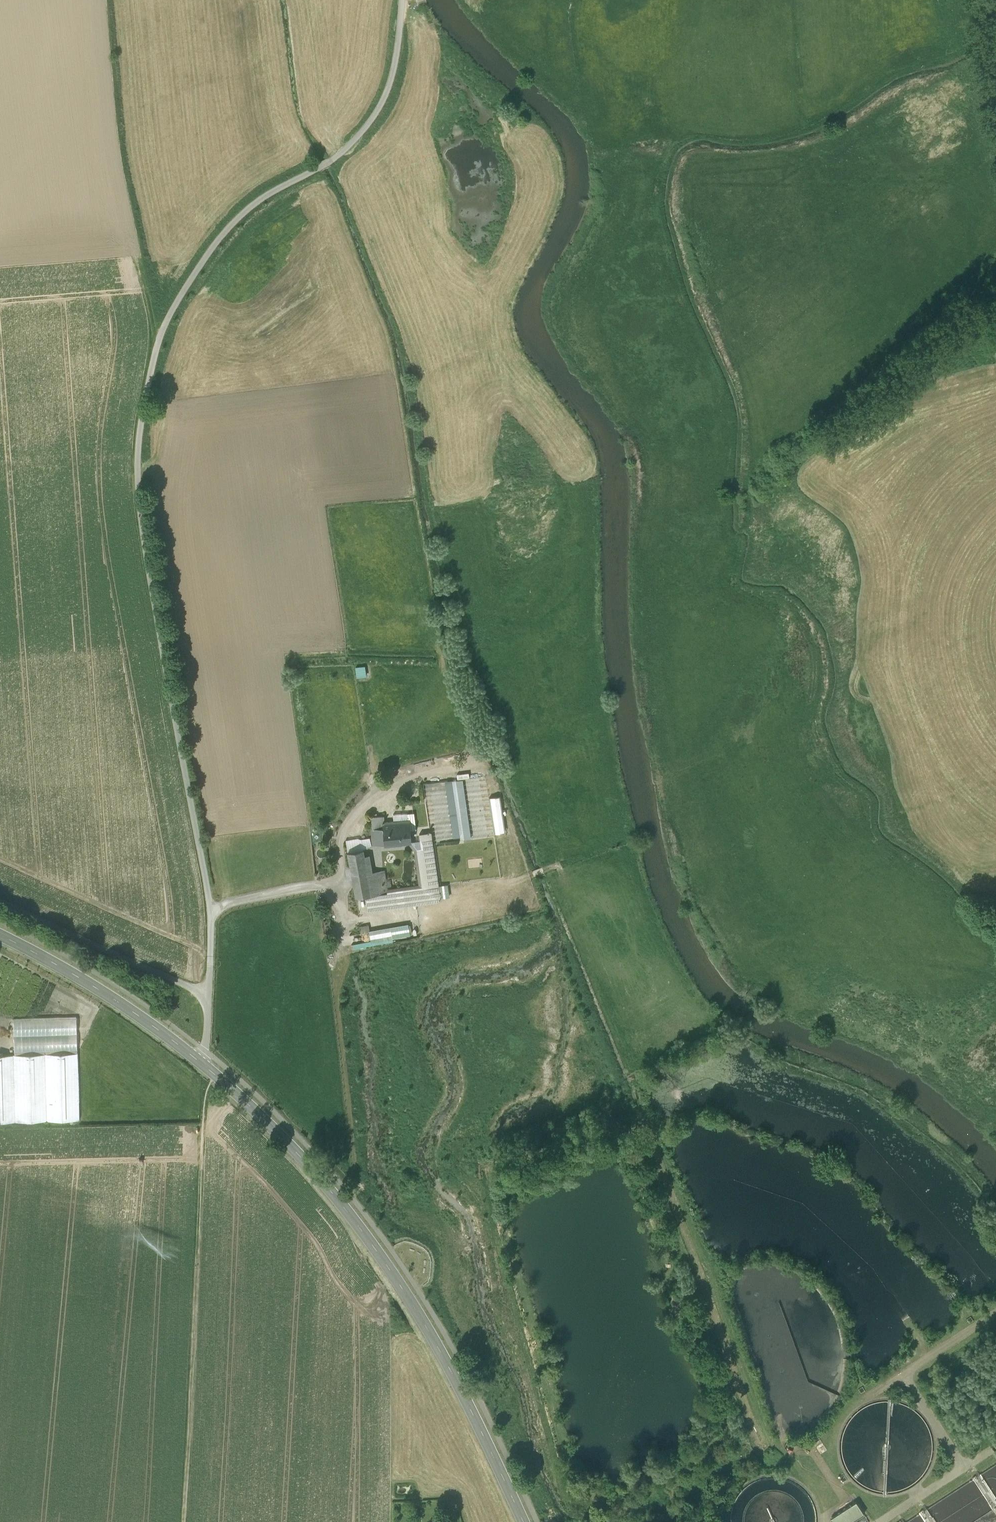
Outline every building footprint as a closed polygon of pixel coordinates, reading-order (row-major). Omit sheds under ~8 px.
[(365,666),(355,668),(357,679),(366,677),(365,666)] [(457,788),(456,781),(453,781),(454,793),(456,807),(456,811),(459,826),(459,830),(460,837),(461,840),(464,839),(463,832),(463,827),(461,812),(460,808),(458,792),(457,788)] [(458,792),(460,808),(466,807),(464,791),(458,792)] [(448,793),(450,808),(456,807),(454,793),(448,793)] [(505,832),(500,796),(489,798),(494,834),(505,832)] [(450,812),(452,826),(459,826),(456,811),(450,812)] [(461,812),(463,827),(469,827),(467,811),(461,812)] [(393,815),(394,822),(409,820),(409,823),(410,830),(416,829),(415,813),(393,815)] [(373,820),(374,829),(383,828),(385,845),(411,842),(411,834),(410,830),(409,823),(409,820),(394,822),(383,823),(383,819),(373,820)] [(369,847),(385,845),(383,828),(374,829),(367,829),(369,839),(369,847)] [(388,894),(372,896),(366,897),(368,911),(440,900),(440,898),(438,885),(430,833),(429,831),(428,831),(428,833),(419,834),(420,841),(422,849),(417,849),(422,887),(387,892),(388,894)] [(346,841),(348,853),(363,850),(369,847),(369,839),(361,840),(358,839),(346,841)] [(420,841),(411,842),(417,849),(422,849),(420,841)] [(351,867),(351,869),(366,866),(364,856),(363,850),(348,853),(351,867)] [(370,855),(364,856),(366,866),(368,873),(368,874),(373,872),(370,855)] [(368,873),(366,866),(351,869),(352,877),(368,873)] [(351,869),(351,867),(344,868),(347,880),(353,879),(352,877),(351,869)] [(373,872),(368,874),(372,896),(388,894),(387,892),(384,870),(373,872)] [(368,874),(368,873),(352,877),(353,879),(356,898),(366,897),(372,896),(368,874)] [(447,884),(438,885),(440,898),(449,897),(447,884)] [(369,931),(371,941),(371,943),(393,939),(410,935),(408,924),(369,931)] [(360,933),(369,931),(367,925),(359,927),(360,933)] [(393,943),(393,939),(371,943),(371,941),(353,945),(353,950),(393,943)] [(13,1019),(13,1036),(78,1035),(78,1018),(13,1019)] [(14,1055),(78,1054),(78,1035),(13,1036),(14,1055)] [(80,1121),(78,1054),(14,1055),(0,1055),(0,1123),(80,1121)] [(840,1457),(843,1466),(849,1475),(856,1483),(865,1489),(874,1493),(885,1495),(895,1494),(905,1491),(915,1486),(923,1480),(929,1471),(934,1462),(936,1451),(936,1441),(934,1431),(929,1421),(923,1413),(915,1406),(906,1401),(895,1398),(885,1398),(874,1399),(865,1403),(856,1409),(849,1417),(843,1426),(840,1436),(839,1446),(840,1457)] [(977,1475),(976,1474),(972,1476),(973,1478),(924,1510),(923,1508),(920,1511),(920,1512),(905,1521),(995,1521),(995,1463),(977,1475)] [(820,1518),(818,1506),(813,1495),(805,1486),(795,1479),(783,1475),(771,1474),(759,1476),(748,1481),(739,1489),(732,1499),(728,1511),(727,1521),(820,1521),(820,1518)] [(864,1513),(856,1501),(831,1517),(833,1520),(831,1521),(850,1521),(864,1513)] [(864,1513),(850,1521),(868,1521),(869,1521),(864,1513)]
